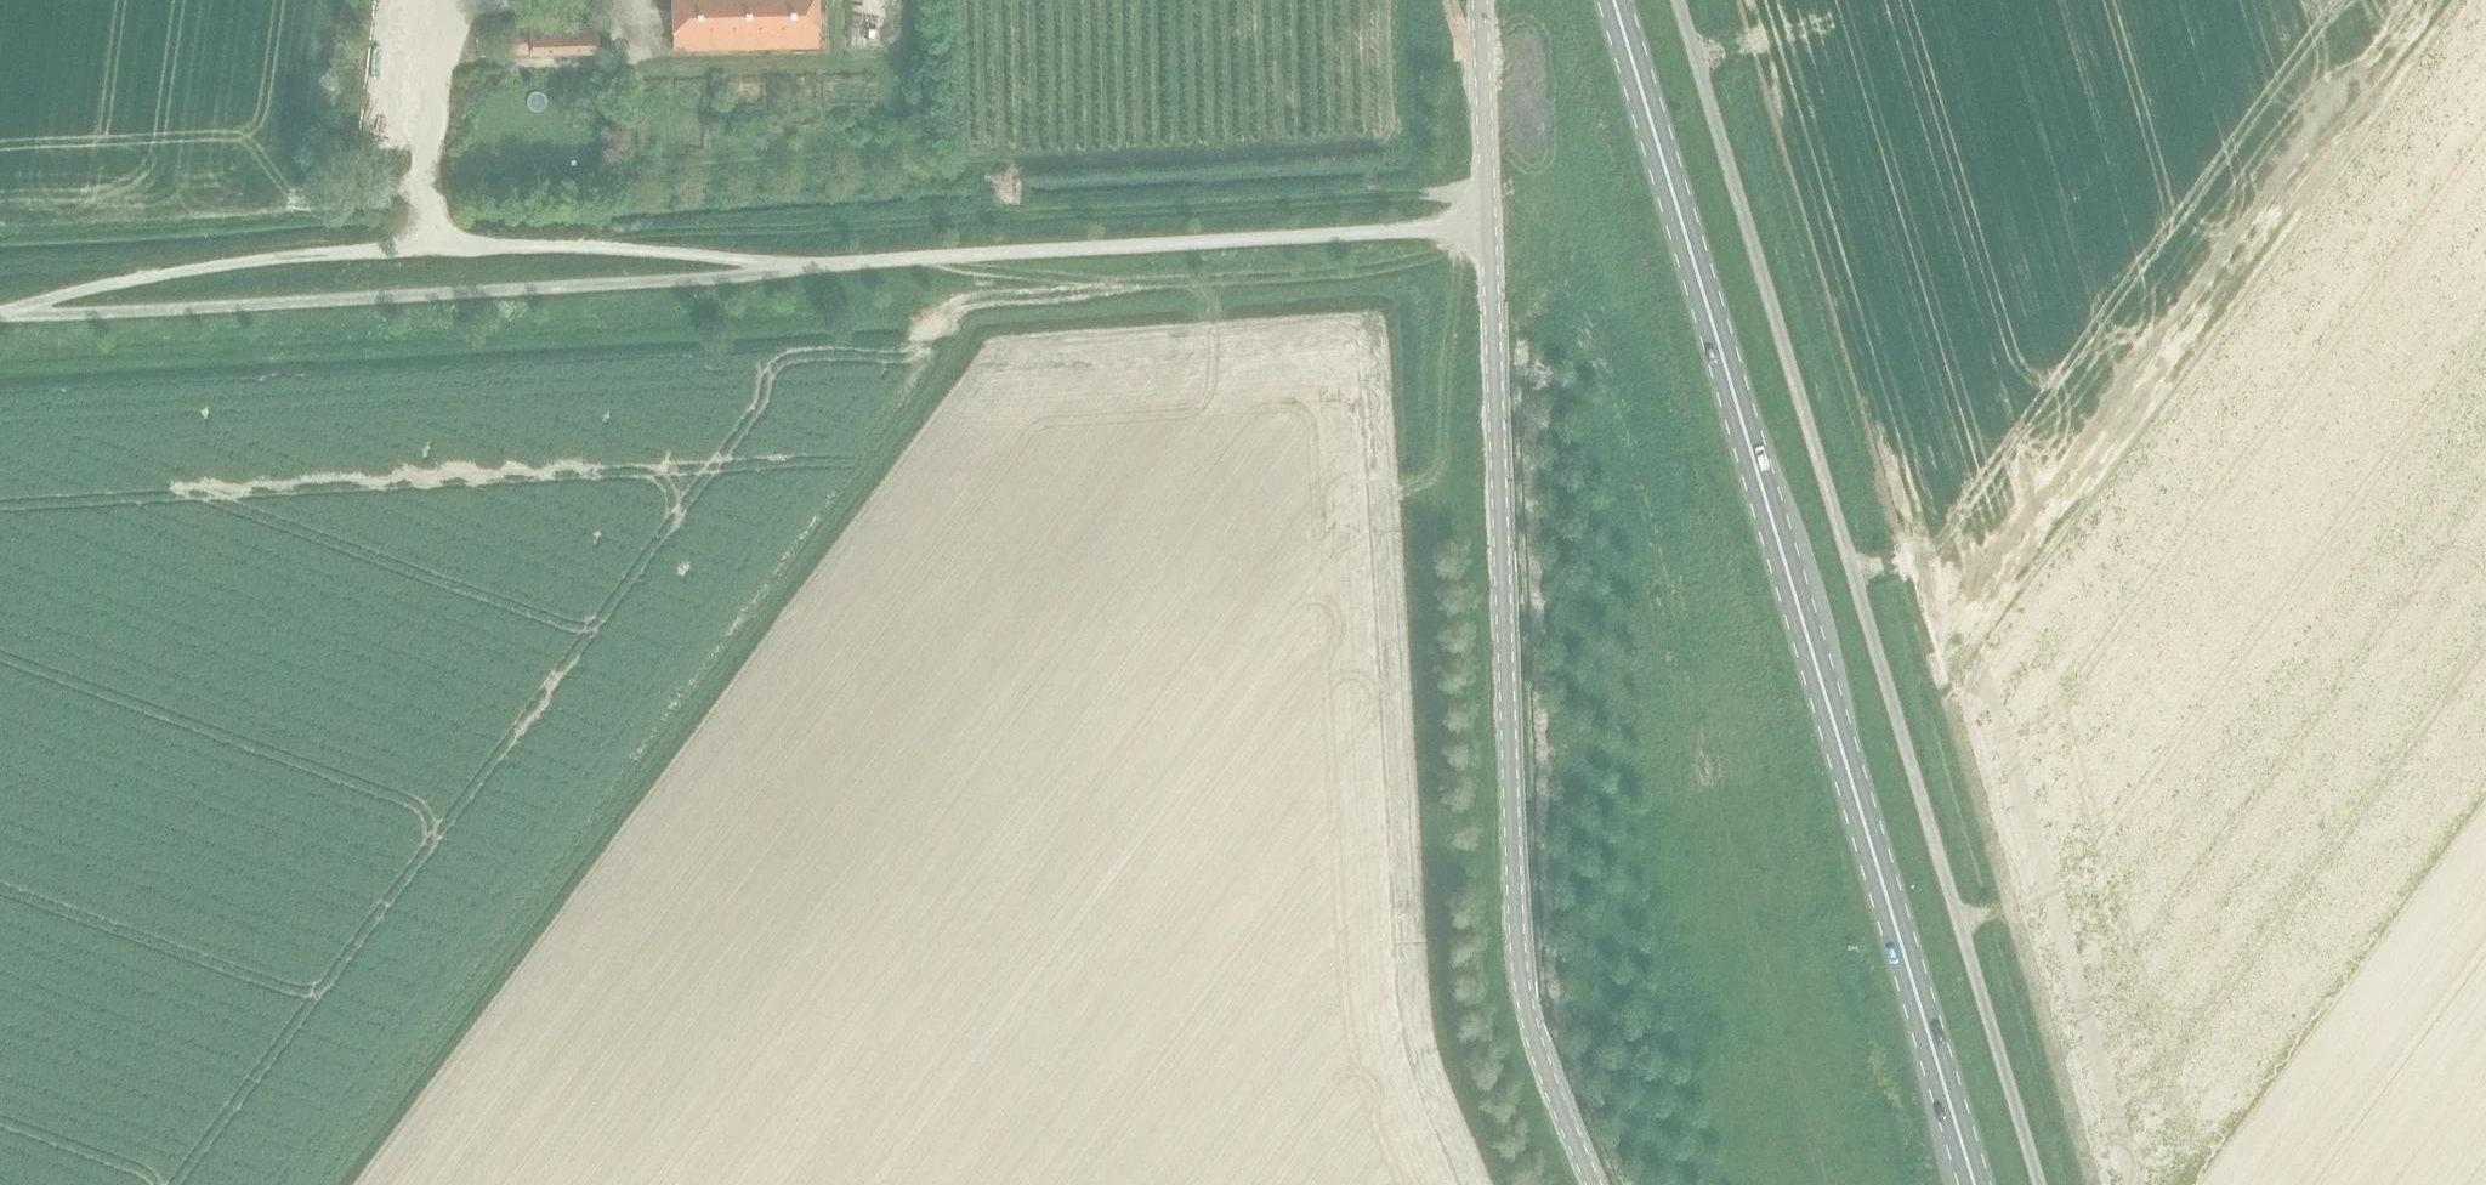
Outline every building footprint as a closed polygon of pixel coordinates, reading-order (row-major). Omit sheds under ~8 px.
[(673,46),(818,41),(816,0),(671,0),(673,46)] [(508,21),(509,49),(598,47),(597,22),(559,23),(559,19),(508,21)]
